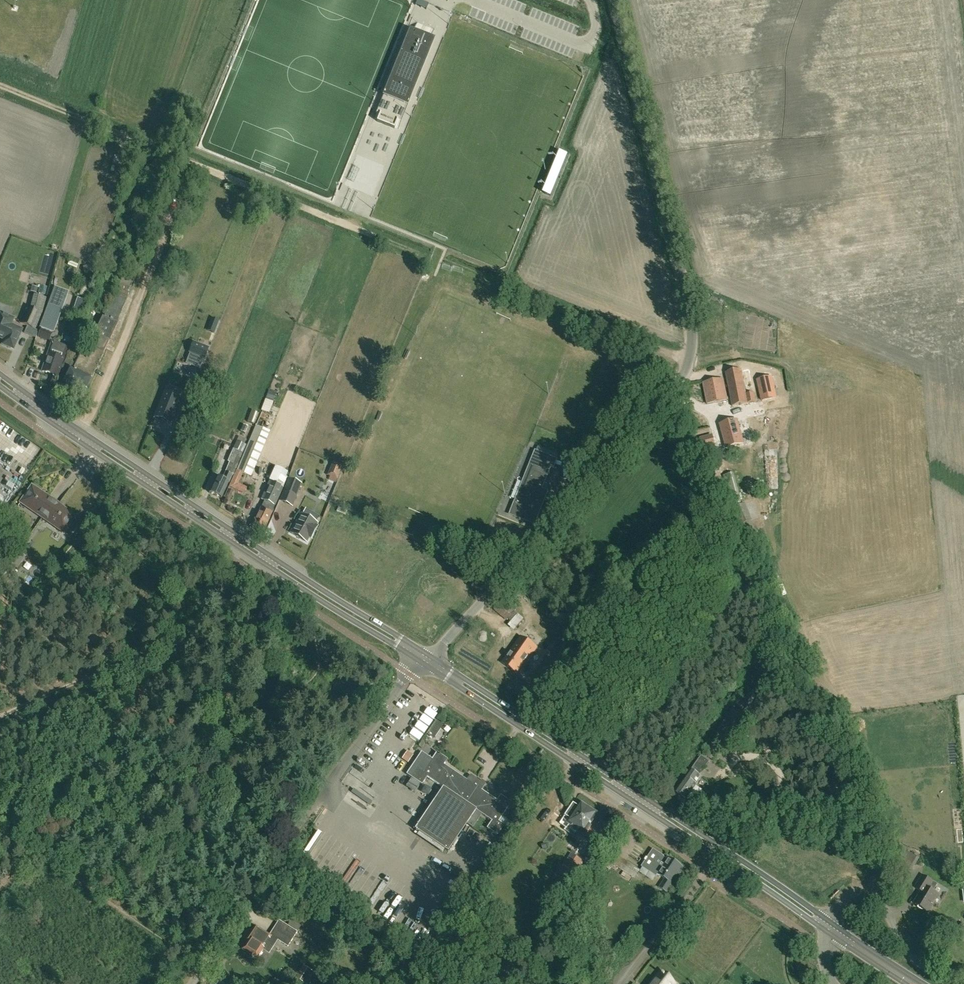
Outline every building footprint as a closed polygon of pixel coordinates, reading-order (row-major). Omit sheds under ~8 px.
[(387,94),(376,122),(394,129),(405,101),(408,102),(432,42),(429,41),(433,31),(416,24),(412,34),(408,32),(384,93),(387,94)] [(561,153),(545,192),(551,195),(567,156),(561,153)] [(362,269),(370,271),(372,262),(364,260),(362,269)] [(130,290),(119,285),(116,291),(128,296),(130,290)] [(117,323),(116,323),(128,297),(118,292),(116,297),(113,296),(104,317),(102,317),(92,340),(97,342),(94,349),(90,347),(85,357),(80,355),(74,370),(70,368),(63,383),(67,385),(66,386),(84,395),(92,378),(103,354),(117,323)] [(79,298),(75,312),(83,314),(87,301),(79,298)] [(27,307),(20,323),(35,329),(41,313),(27,307)] [(13,319),(0,313),(0,338),(4,340),(2,344),(13,349),(22,330),(11,325),(13,319)] [(37,336),(48,340),(52,332),(41,327),(37,336)] [(58,376),(64,358),(68,347),(51,341),(41,371),(58,376)] [(193,343),(189,352),(204,358),(208,349),(193,343)] [(733,406),(756,402),(754,392),(746,394),(741,369),(726,372),(733,406)] [(762,400),(776,397),(772,377),(758,380),(762,400)] [(708,404),(727,400),(723,378),(703,382),(708,404)] [(165,393),(155,417),(170,423),(180,399),(179,398),(166,393),(165,393)] [(265,411),(272,412),(274,401),(267,399),(265,411)] [(252,424),(257,412),(252,411),(248,422),(252,424)] [(727,447),(743,443),(737,420),(721,424),(727,447)] [(237,471),(248,475),(267,430),(256,426),(237,471)] [(219,427),(215,434),(223,438),(227,430),(219,427)] [(703,450),(715,447),(712,435),(700,438),(703,450)] [(548,436),(543,447),(561,454),(565,443),(548,436)] [(210,448),(215,450),(213,455),(221,458),(226,446),(213,441),(210,448)] [(232,476),(243,453),(233,449),(228,461),(230,462),(222,479),(217,476),(209,493),(222,498),(229,482),(232,476)] [(557,459),(550,456),(536,450),(532,460),(534,460),(525,482),(523,481),(510,513),(535,523),(548,491),(542,489),(551,467),(553,468),(557,459)] [(330,468),(327,475),(338,479),(343,466),(335,463),(333,469),(330,468)] [(273,474),(270,481),(262,499),(265,500),(261,507),(261,506),(255,519),(251,526),(261,533),(266,526),(273,512),(275,505),(286,480),(273,474)] [(288,478),(279,501),(293,507),(302,483),(288,478)] [(41,516),(52,499),(32,485),(21,502),(41,516)] [(248,495),(250,489),(239,486),(238,492),(248,495)] [(64,532),(75,516),(52,499),(41,516),(64,532)] [(290,533),(307,542),(309,537),(311,538),(318,526),(316,525),(317,523),(300,514),(290,533)] [(15,556),(10,563),(17,568),(22,561),(15,556)] [(518,615),(502,601),(495,609),(507,620),(508,619),(512,622),(518,615)] [(516,629),(526,620),(521,614),(511,624),(516,629)] [(521,637),(502,663),(518,675),(537,649),(521,637)] [(784,716),(779,719),(782,724),(787,721),(784,716)] [(386,730),(392,735),(399,725),(393,721),(386,730)] [(412,763),(416,755),(409,751),(404,759),(412,763)] [(437,751),(432,758),(422,751),(407,774),(422,784),(427,777),(443,787),(415,829),(448,851),(476,810),(491,820),(486,828),(498,835),(505,825),(499,821),(512,802),(500,795),(497,800),(481,789),(485,784),(470,774),(467,779),(444,764),(448,759),(437,751)] [(684,800),(685,799),(686,800),(687,799),(693,803),(702,790),(696,786),(702,777),(699,775),(704,768),(705,768),(710,761),(701,755),(675,792),(679,795),(678,796),(684,800)] [(832,761),(830,768),(834,769),(829,785),(837,788),(844,765),(832,761)] [(589,825),(595,815),(595,813),(583,805),(581,805),(579,807),(573,803),(565,816),(568,818),(567,821),(570,822),(569,823),(584,833),(586,829),(588,830),(591,826),(589,825)] [(646,861),(642,867),(656,876),(657,874),(665,879),(659,888),(667,892),(672,884),(684,867),(668,857),(667,858),(653,850),(648,858),(647,858),(645,860),(646,861)] [(907,877),(918,859),(906,851),(895,870),(907,877)] [(572,854),(558,874),(570,882),(584,862),(572,854)] [(620,857),(614,866),(635,879),(641,870),(620,857)] [(916,888),(920,891),(920,895),(915,903),(928,912),(939,895),(927,888),(932,881),(923,876),(916,888)] [(257,958),(263,949),(269,953),(275,944),(271,942),(274,938),(288,947),(297,932),(279,920),(270,934),(255,924),(252,930),(253,931),(242,948),(257,958)] [(315,973),(303,966),(295,978),(305,983),(308,983),(315,973)] [(676,983),(674,982),(665,976),(665,975),(664,974),(663,974),(661,972),(651,983),(675,983),(676,983)]
